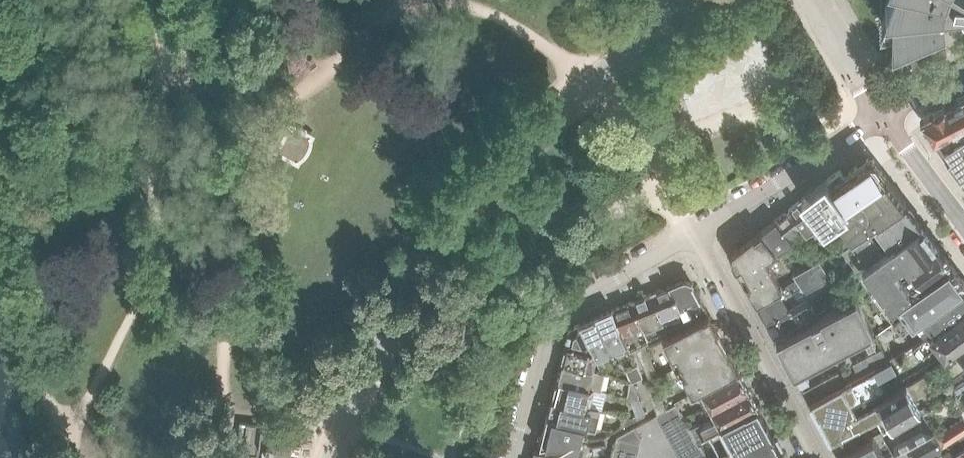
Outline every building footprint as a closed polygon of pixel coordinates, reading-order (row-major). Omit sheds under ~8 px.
[(928,25),(943,19),(941,4),(960,3),(961,5),(962,6),(963,7),(963,0),(880,0),(879,7),(887,41),(928,25)] [(942,107),(943,108),(924,116),(926,121),(922,123),(933,138),(932,139),(934,142),(956,128),(960,133),(963,130),(963,96),(942,107)] [(311,131),(291,120),(277,146),(297,156),(298,153),(301,150),(305,147),(307,143),(309,138),(309,134),(311,131)] [(934,142),(958,175),(963,171),(963,130),(960,133),(956,128),(934,142)] [(835,215),(847,206),(846,204),(885,178),(871,159),(865,158),(844,174),(838,169),(802,198),(822,223),(835,215)] [(907,208),(904,204),(885,178),(846,204),(847,206),(835,215),(853,243),(907,208)] [(798,201),(788,209),(806,233),(816,227),(821,224),(822,223),(802,198),(798,201)] [(853,268),(919,224),(907,208),(853,243),(841,251),(853,268)] [(788,209),(786,211),(774,220),(792,242),(806,233),(788,209)] [(761,231),(775,252),(792,242),(774,220),(761,231)] [(861,267),(887,303),(908,288),(899,275),(907,269),(906,268),(936,246),(919,224),(853,268),(855,271),(861,267)] [(778,290),(777,289),(780,287),(764,257),(775,252),(761,231),(753,237),(752,235),(731,252),(730,260),(744,285),(746,284),(756,302),(778,290)] [(899,275),(908,288),(946,260),(936,246),(906,268),(907,269),(899,275)] [(946,260),(908,288),(887,303),(888,305),(889,305),(883,309),(901,335),(920,322),(963,289),(963,283),(946,260)] [(807,296),(831,281),(818,261),(794,276),(807,296)] [(683,280),(668,286),(683,314),(703,306),(696,294),(690,282),(683,280)] [(664,322),(683,314),(668,286),(649,294),(664,322)] [(930,333),(933,331),(936,334),(963,315),(963,289),(920,322),(930,332),(930,333)] [(756,302),(766,320),(787,308),(787,307),(778,290),(756,302)] [(664,322),(649,294),(630,302),(648,338),(666,329),(664,322)] [(807,296),(787,307),(787,308),(766,320),(774,336),(817,313),(807,296)] [(872,330),(854,297),(775,338),(793,371),(872,330)] [(628,348),(648,338),(630,302),(610,310),(628,347),(628,348)] [(610,310),(595,316),(577,323),(590,351),(595,360),(628,347),(610,310)] [(690,394),(698,389),(736,369),(707,315),(661,339),(670,356),(675,354),(685,374),(681,376),(690,394)] [(963,338),(963,315),(936,334),(933,331),(930,333),(930,332),(910,347),(918,357),(933,346),(941,356),(963,338)] [(563,345),(590,351),(577,323),(574,325),(567,330),(563,345)] [(590,351),(563,345),(558,365),(604,376),(605,374),(592,371),(595,361),(595,360),(590,351)] [(635,350),(649,380),(643,383),(656,412),(675,404),(673,399),(668,402),(665,396),(661,398),(652,379),(658,376),(644,346),(635,350)] [(954,354),(963,368),(963,347),(954,354)] [(881,348),(852,364),(858,376),(888,360),(881,348)] [(844,384),(809,404),(830,441),(829,441),(830,444),(874,418),(864,401),(885,388),(881,379),(895,371),(890,360),(845,383),(844,384)] [(604,376),(558,365),(554,381),(594,390),(600,391),(604,376)] [(641,377),(636,365),(626,369),(631,381),(641,377)] [(698,389),(709,410),(748,389),(737,368),(736,369),(698,389)] [(805,395),(809,403),(844,384),(837,372),(808,387),(811,392),(805,395)] [(874,418),(881,431),(919,410),(912,397),(930,387),(923,375),(905,384),(889,394),(885,388),(864,401),(874,418)] [(594,390),(554,381),(550,399),(585,407),(589,408),(594,390)] [(625,397),(630,397),(638,399),(631,382),(628,382),(625,397)] [(757,405),(748,389),(709,410),(713,417),(702,423),(707,432),(756,406),(757,405)] [(638,399),(630,397),(636,417),(644,414),(638,399)] [(585,407),(550,399),(546,415),(580,423),(585,407)] [(654,416),(660,426),(681,415),(675,404),(654,416)] [(756,406),(707,432),(710,437),(721,431),(730,448),(719,453),(721,457),(784,457),(756,406)] [(901,420),(914,443),(933,432),(919,410),(901,420)] [(546,415),(539,444),(565,441),(565,440),(573,438),(580,439),(584,424),(580,423),(546,415)] [(687,425),(681,415),(660,426),(666,437),(687,425)] [(636,418),(624,416),(622,426),(636,418)] [(963,434),(963,420),(962,417),(934,434),(941,447),(963,434)] [(830,444),(837,456),(871,436),(881,431),(874,418),(830,444)] [(894,454),(914,443),(901,420),(881,431),(894,454)] [(700,425),(699,423),(691,428),(695,437),(704,432),(700,425)] [(290,439),(278,438),(279,427),(261,425),(260,428),(258,446),(257,456),(245,454),(244,457),(288,457),(290,439)] [(666,437),(671,447),(692,436),(687,425),(666,437)] [(258,446),(260,428),(251,427),(250,445),(258,446)] [(640,439),(634,427),(616,437),(616,438),(639,443),(640,439)] [(677,457),(679,457),(698,446),(692,436),(671,447),(677,457)] [(871,436),(837,456),(838,457),(884,457),(871,436)] [(616,438),(613,449),(636,455),(639,443),(616,438)] [(530,457),(577,457),(581,443),(537,450),(532,449),(530,457)] [(605,452),(604,444),(592,447),(593,455),(605,452)] [(237,448),(237,457),(244,457),(245,454),(257,456),(258,446),(250,445),(249,449),(237,448)] [(679,457),(701,457),(705,455),(700,445),(698,446),(679,457)] [(934,449),(938,457),(940,456),(942,455),(938,447),(934,449)] [(954,457),(963,457),(963,449),(963,447),(952,454),(954,457)] [(611,457),(636,457),(636,455),(613,449),(611,457)] [(934,457),(936,457),(938,457),(934,449),(930,451),(934,457)]
